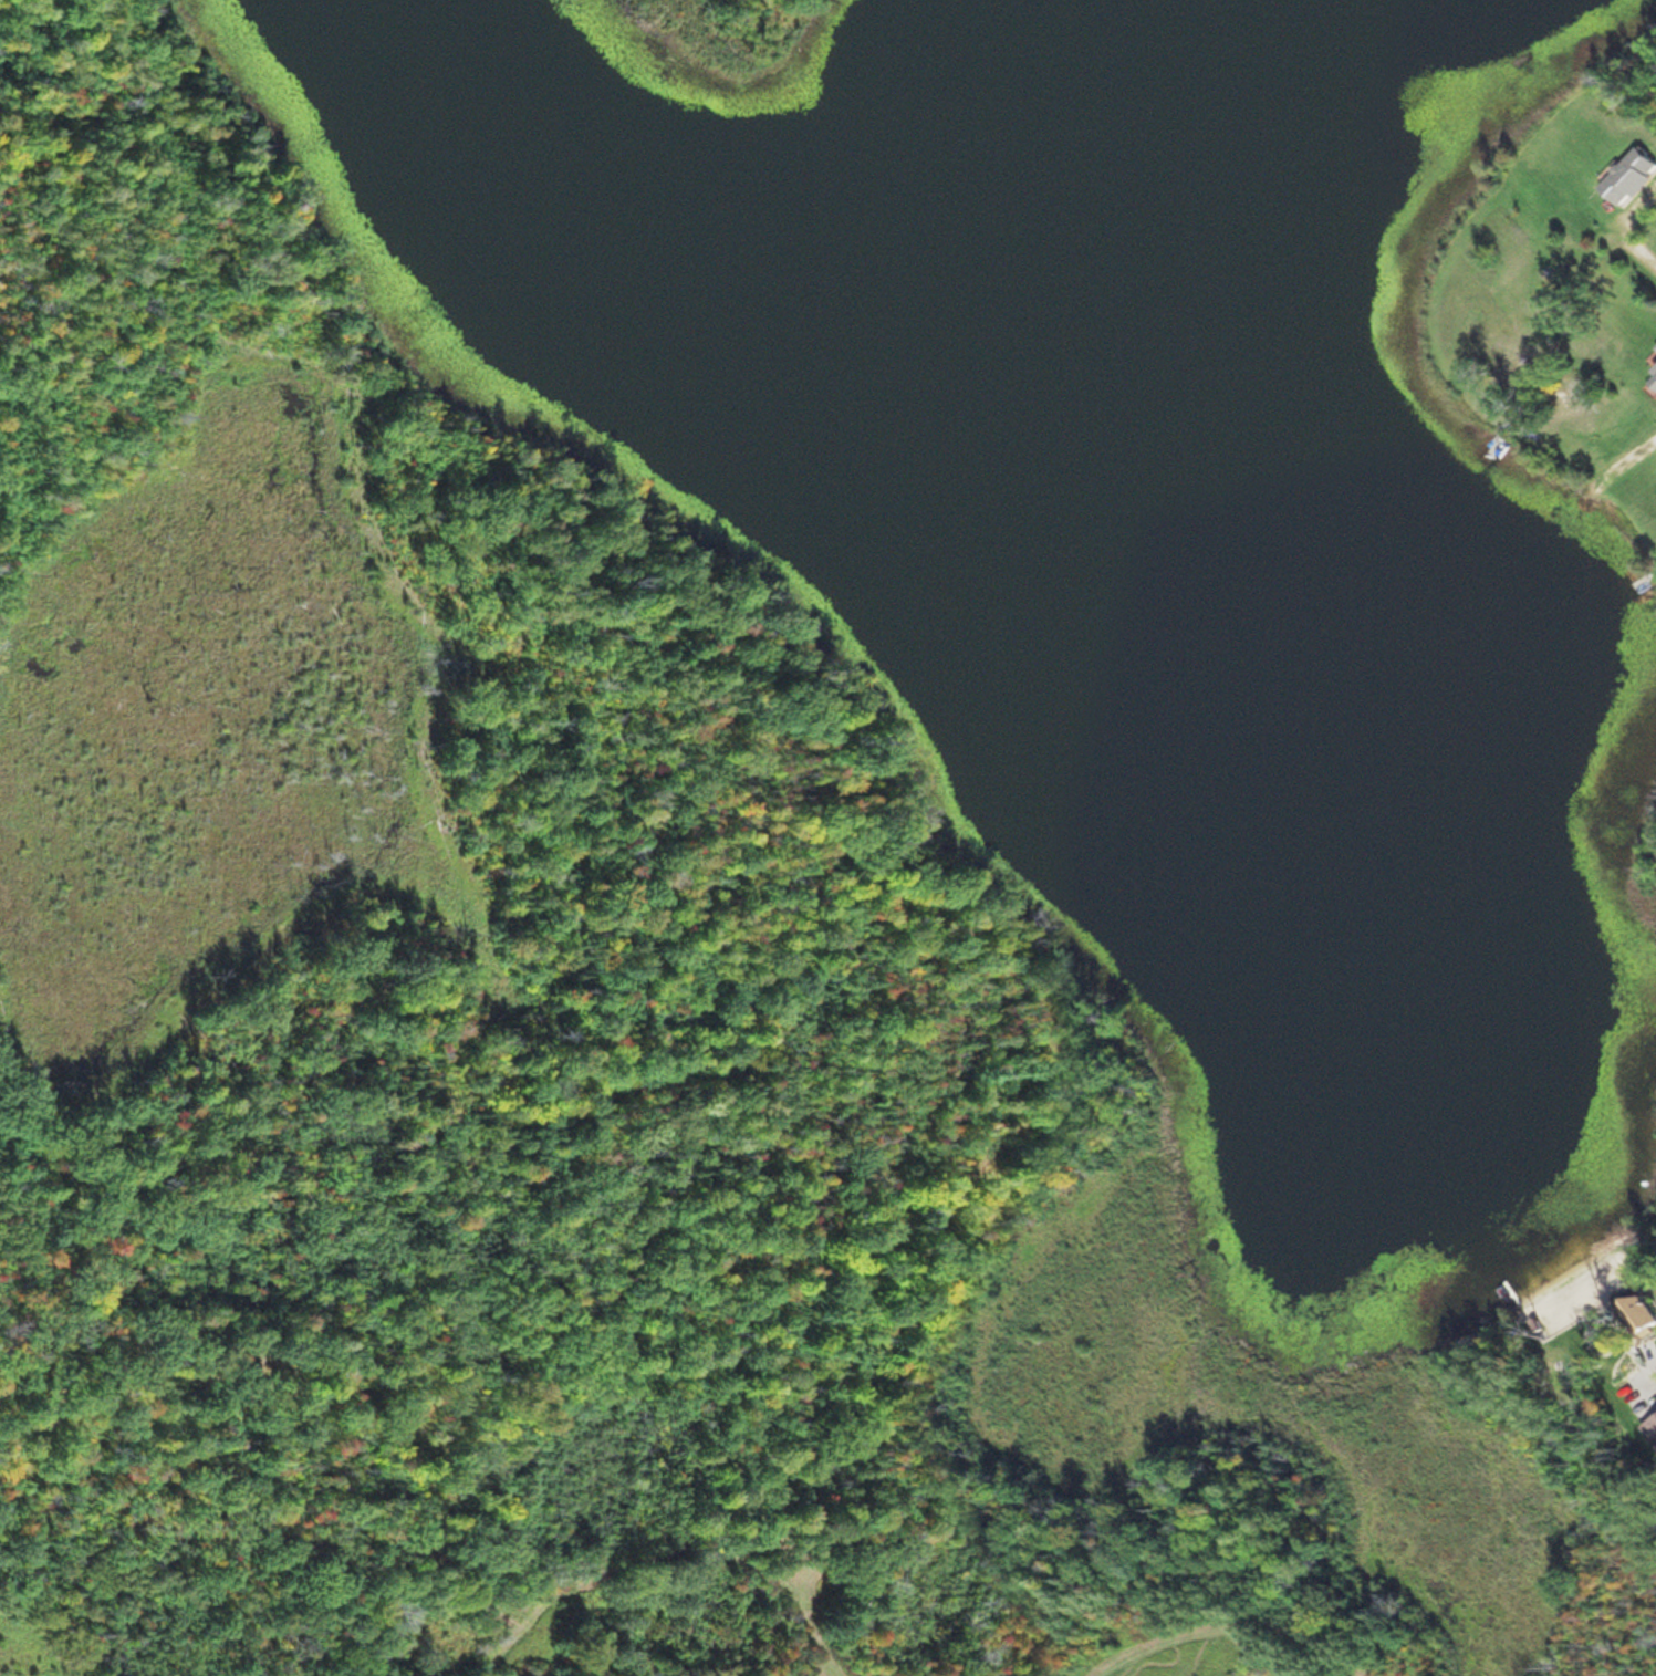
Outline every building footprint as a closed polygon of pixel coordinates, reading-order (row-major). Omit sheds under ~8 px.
[(1622,207),(1655,172),(1655,161),(1640,145),(1600,185),(1622,207)] [(1646,388),(1655,397),(1655,376),(1646,388)] [(1648,1429),(1655,1440),(1655,1423),(1648,1429)]
